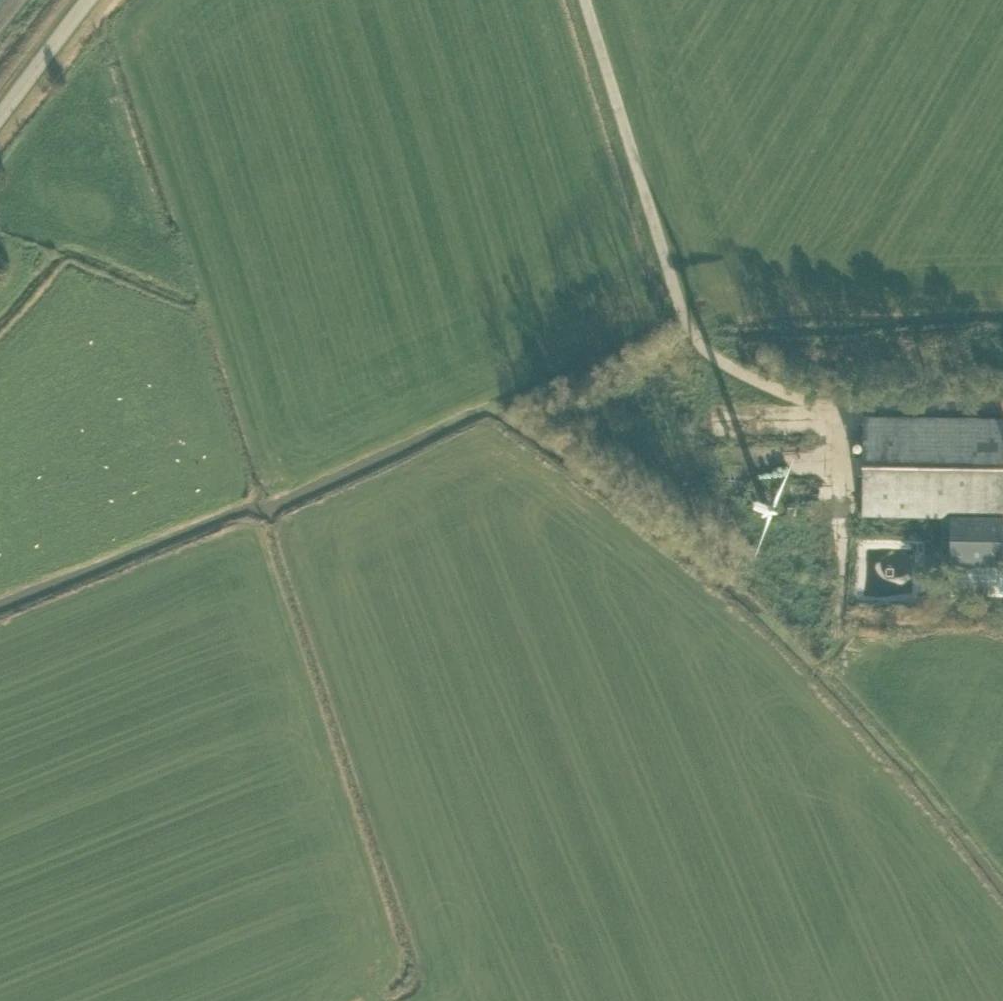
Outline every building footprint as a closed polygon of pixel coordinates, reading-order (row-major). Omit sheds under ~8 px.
[(1002,596),(1002,420),(864,418),(863,516),(941,517),(941,528),(951,529),(950,595),(1002,596)] [(761,480),(761,450),(723,450),(723,480),(761,480)]
